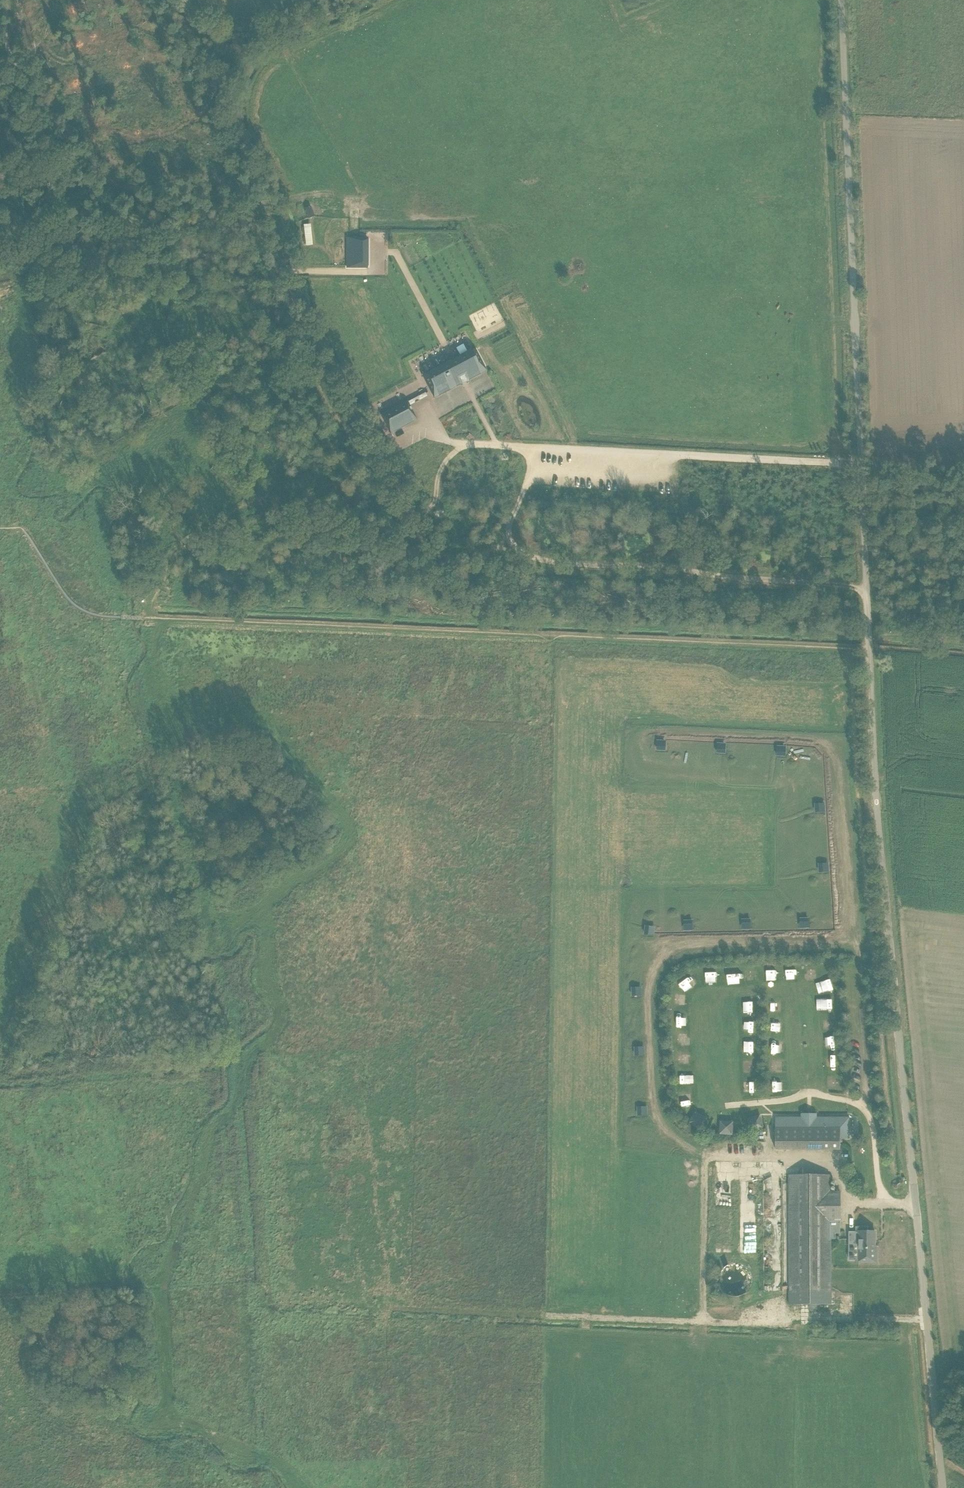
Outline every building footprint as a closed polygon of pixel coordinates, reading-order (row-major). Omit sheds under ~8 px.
[(369,236),(345,236),(345,270),(369,270),(369,236)] [(425,393),(381,416),(390,434),(417,420),(409,406),(427,397),(432,394),(434,399),(464,383),(486,371),(475,349),(453,360),(422,376),(429,390),(425,393)] [(814,964),(806,976),(814,982),(823,970),(814,964)] [(783,978),(783,969),(772,968),(772,978),(783,978)] [(712,984),(724,984),(724,970),(712,971),(712,984)] [(818,982),(821,992),(834,987),(831,978),(818,982)] [(683,981),(680,986),(686,992),(690,987),(683,981)] [(756,1014),(756,1005),(744,1005),(744,1014),(756,1014)] [(837,1020),(827,1020),(827,1029),(837,1029),(837,1020)] [(744,1035),(757,1034),(756,1024),(744,1025),(744,1035)] [(774,1033),(783,1033),(783,1025),(774,1025),(774,1033)] [(836,1036),(830,1037),(831,1049),(838,1048),(836,1036)] [(744,1043),(745,1055),(756,1054),(756,1043),(744,1043)] [(771,1043),(771,1052),(785,1052),(785,1043),(771,1043)] [(677,1065),(694,1064),(694,1056),(677,1057),(677,1065)] [(831,1057),(832,1076),(841,1076),(840,1057),(831,1057)] [(756,1073),(756,1062),(744,1062),(745,1074),(756,1073)] [(695,1077),(681,1077),(681,1085),(695,1085),(695,1077)] [(841,1086),(841,1078),(826,1079),(827,1087),(841,1086)] [(757,1082),(747,1082),(746,1092),(757,1092),(757,1082)] [(682,1109),(693,1107),(692,1098),(681,1099),(682,1109)] [(776,1118),(779,1118),(779,1128),(776,1128),(776,1150),(840,1150),(840,1139),(849,1139),(849,1118),(816,1118),(816,1114),(801,1114),(801,1118),(776,1118)] [(699,1129),(703,1121),(694,1115),(689,1123),(699,1129)] [(762,1127),(760,1119),(749,1122),(751,1131),(762,1127)] [(732,1134),(732,1125),(720,1125),(720,1133),(732,1134)] [(829,1175),(789,1175),(788,1175),(788,1305),(831,1305),(831,1239),(835,1239),(835,1233),(840,1233),(840,1192),(829,1192),(829,1175)] [(874,1247),(874,1231),(867,1231),(867,1227),(855,1227),(855,1232),(848,1232),(848,1245),(859,1245),(859,1261),(877,1261),(877,1247),(874,1247)] [(752,1277),(752,1276),(751,1274),(751,1272),(750,1271),(749,1270),(748,1268),(746,1267),(745,1266),(744,1265),(742,1264),(741,1264),(739,1263),(737,1263),(736,1263),(734,1263),(732,1263),(730,1264),(729,1264),(727,1265),(726,1266),(724,1267),(723,1268),(722,1269),(721,1270),(720,1272),(719,1273),(719,1275),(718,1277),(718,1278),(718,1280),(718,1282),(718,1283),(718,1285),(719,1287),(720,1288),(721,1290),(722,1291),(723,1292),(724,1294),(725,1295),(727,1295),(728,1296),(730,1297),(732,1297),(733,1298),(735,1298),(737,1298),(738,1297),(740,1297),(742,1296),(743,1296),(745,1295),(746,1294),(747,1293),(748,1292),(749,1290),(750,1289),(751,1287),(752,1286),(752,1284),(752,1282),(753,1281),(753,1279),(752,1277)]
